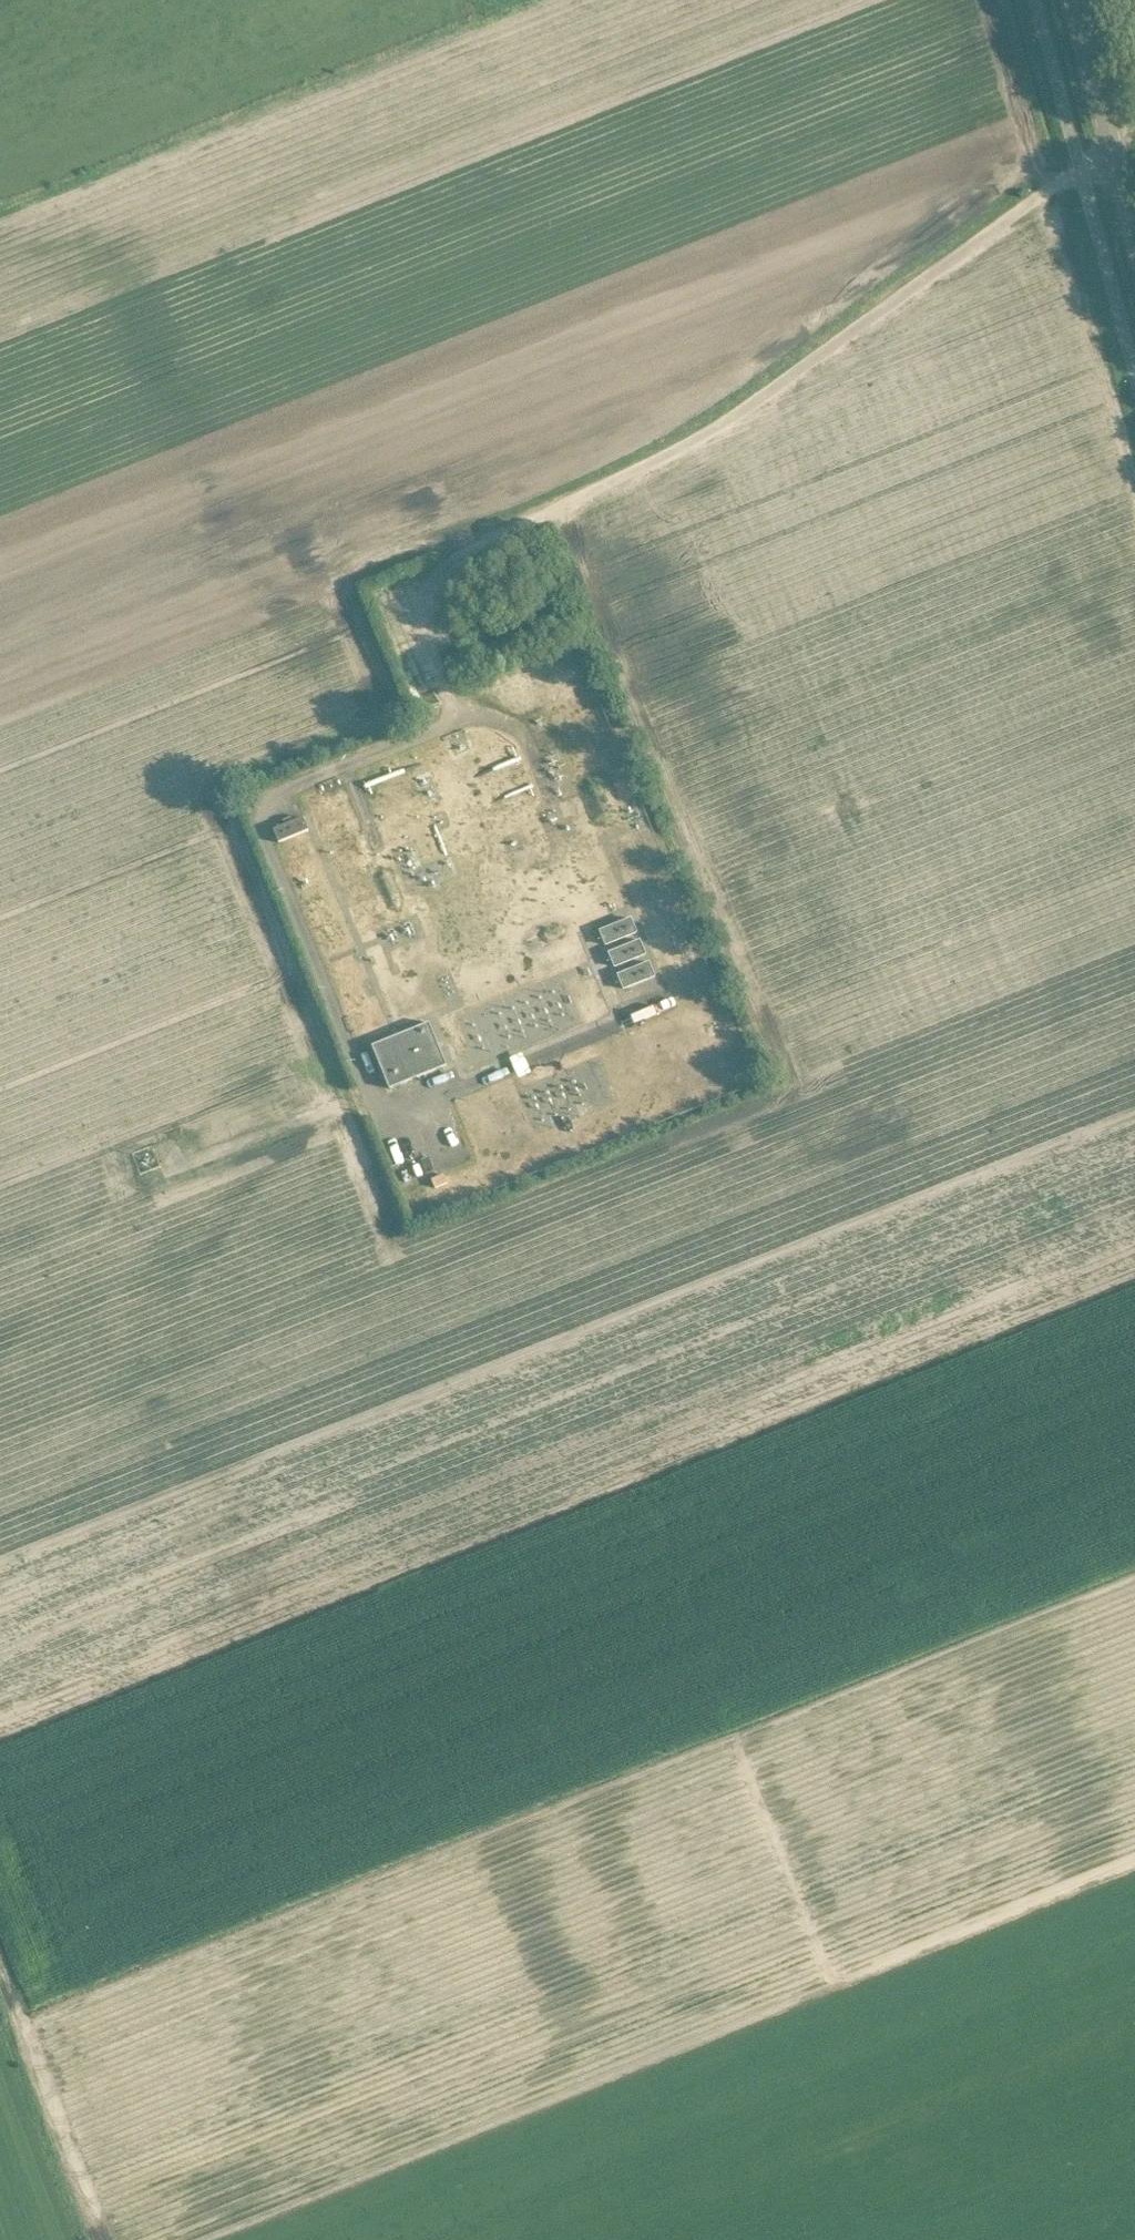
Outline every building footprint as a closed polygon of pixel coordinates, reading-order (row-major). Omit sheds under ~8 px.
[(303,816),(273,828),(278,841),(308,829),(303,816)] [(631,918),(600,930),(606,944),(637,931),(631,918)] [(640,939),(609,952),(615,966),(646,952),(640,939)] [(649,961),(618,974),(624,988),(654,975),(649,961)] [(429,1023),(373,1045),(390,1087),(446,1065),(429,1023)]
